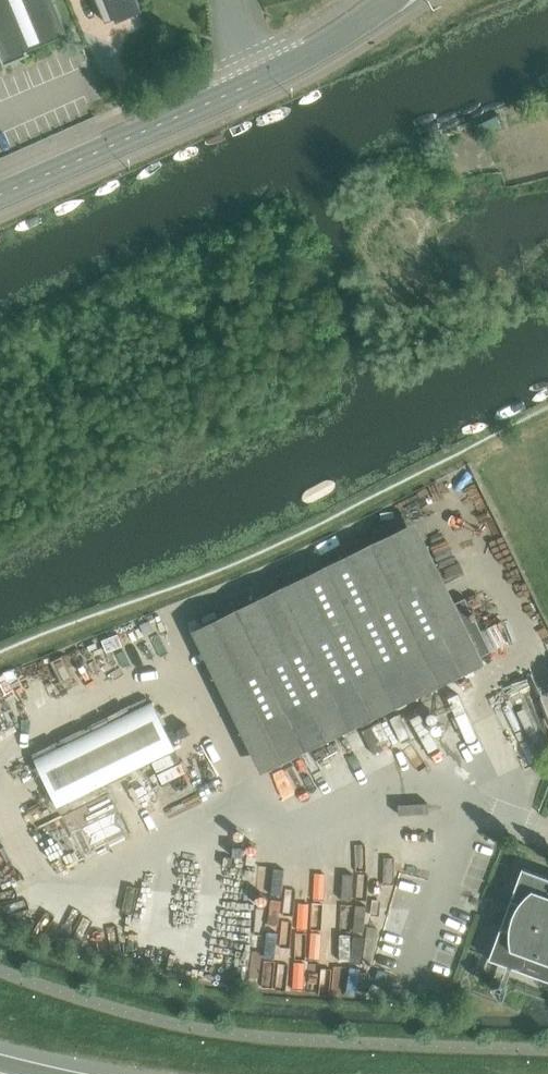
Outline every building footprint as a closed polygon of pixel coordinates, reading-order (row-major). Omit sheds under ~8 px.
[(54,0),(0,0),(0,55),(4,66),(30,55),(29,54),(28,54),(27,52),(68,35),(54,0)] [(106,23),(118,18),(119,20),(139,12),(134,0),(97,0),(106,23)] [(470,661),(490,651),(464,598),(444,608),(405,528),(203,627),(271,767),(474,668),(470,661)] [(152,702),(34,758),(58,806),(175,750),(152,702)] [(522,868),(489,959),(547,981),(547,877),(522,868)]
